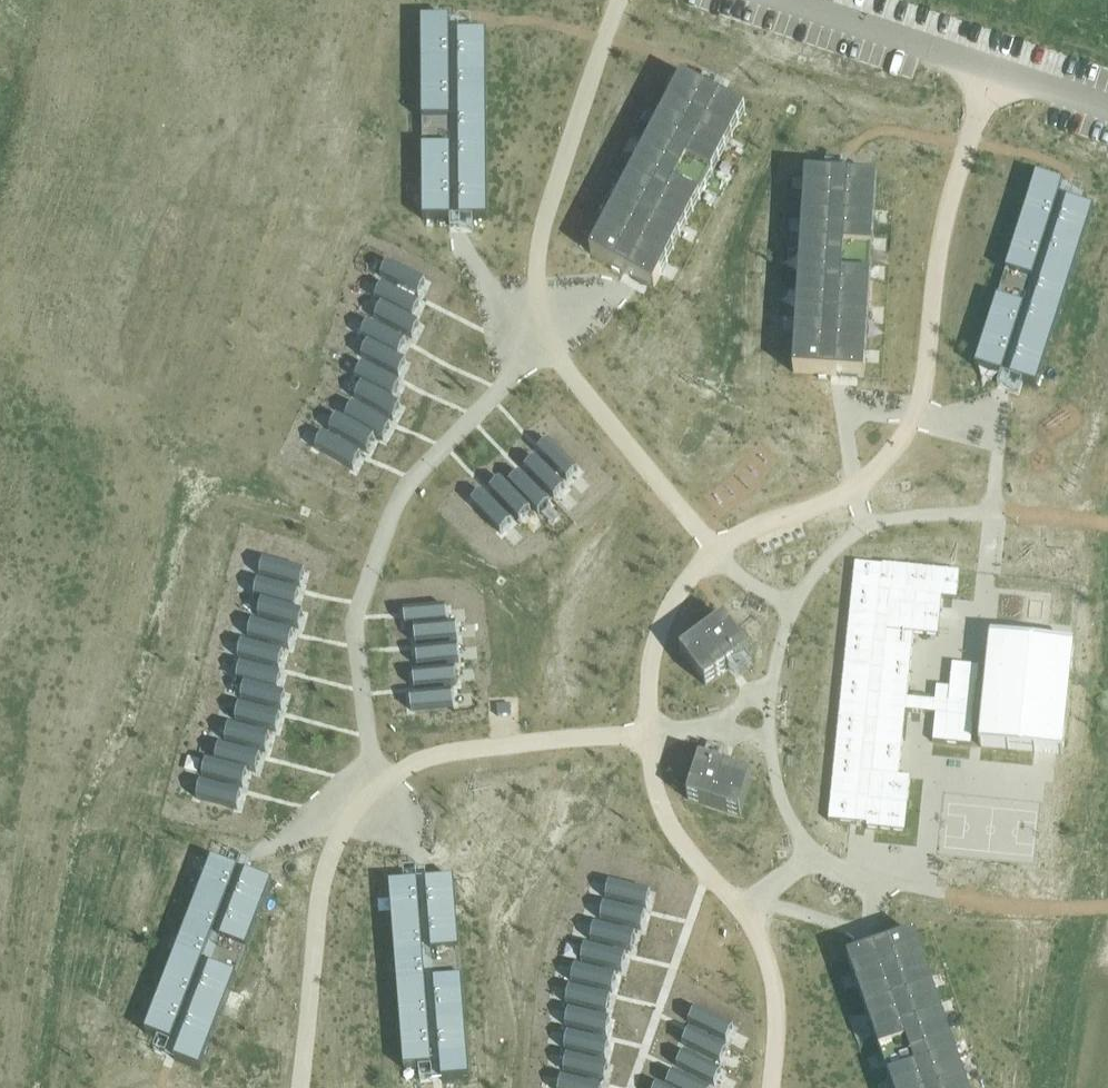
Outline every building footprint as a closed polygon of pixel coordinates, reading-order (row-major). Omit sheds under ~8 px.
[(450,21),(422,22),(423,221),(452,221),(450,21)] [(487,35),(459,36),(460,221),(489,220),(487,35)] [(682,80),(591,255),(654,288),(746,113),(682,80)] [(806,176),(794,374),(865,378),(877,181),(806,176)] [(1037,178),(976,368),(1002,377),(1063,187),(1037,178)] [(1068,203),(1011,380),(1038,388),(1094,212),(1068,203)] [(388,264),(382,278),(419,297),(426,284),(388,264)] [(383,286),(375,300),(413,319),(420,306),(383,286)] [(382,306),(375,320),(413,340),(420,326),(382,306)] [(369,324),(362,338),(399,357),(406,343),(369,324)] [(369,344),(362,358),(400,377),(407,363),(369,344)] [(363,366),(356,380),(394,399),(401,385),(363,366)] [(363,387),(356,400),(393,418),(400,405),(363,387)] [(353,406),(346,420),(383,439),(390,425),(353,406)] [(337,418),(330,431),(368,451),(375,438),(337,418)] [(323,435),(316,449),(354,468),(361,454),(323,435)] [(550,439),(538,451),(567,480),(579,470),(550,439)] [(536,458),(525,469),(555,499),(566,488),(536,458)] [(520,474),(510,484),(540,515),(550,504),(520,474)] [(502,480),(491,491),(520,521),(531,511),(502,480)] [(483,492),(472,503),(501,534),(512,523),(483,492)] [(264,561),(260,576),(301,587),(305,572),(264,561)] [(856,564),(829,822),(851,824),(867,825),(867,829),(875,830),(905,833),(911,778),(900,777),(907,713),(936,715),(933,743),(934,743),(971,747),(972,747),(972,745),(974,726),(982,727),(980,746),(982,746),(1035,751),(1057,754),(1064,754),(1075,647),(1070,647),(991,638),(988,669),(986,688),(978,687),(980,668),(953,665),(950,689),(937,688),(936,702),(932,702),(915,700),(908,700),(909,686),(914,644),(914,635),(919,635),(939,638),(943,599),(958,601),(960,573),(883,565),(883,567),(856,564)] [(259,582),(255,597),(296,608),(300,593),(259,582)] [(263,602),(259,617),(300,628),(304,613),(263,602)] [(447,608),(404,611),(406,627),(448,623),(447,608)] [(725,620),(681,653),(706,686),(750,654),(725,620)] [(253,623),(249,638),(290,648),(294,633),(253,623)] [(457,625),(415,628),(416,644),(458,640),(457,625)] [(243,643),(239,658),(280,669),(284,654),(243,643)] [(459,647),(416,651),(418,666),(460,662),(459,647)] [(241,666),(237,681),(278,691),(282,676),(241,666)] [(456,670),(414,673),(415,689),(457,685),(456,670)] [(245,685),(241,700),(282,711),(286,696),(245,685)] [(453,692),(411,696),(412,712),(454,708),(453,692)] [(511,705),(498,706),(498,717),(512,716),(511,705)] [(240,706),(236,721),(277,732),(281,717),(240,706)] [(230,727),(226,742),(266,753),(270,738),(230,727)] [(220,747),(216,762),(257,773),(261,758),(220,747)] [(698,760),(686,800),(740,816),(752,777),(746,775),(747,770),(731,765),(730,770),(698,760)] [(207,762),(203,777),(244,788),(248,773),(207,762)] [(201,784),(197,799),(238,810),(242,795),(201,784)] [(213,861),(146,1033),(172,1043),(239,871),(213,861)] [(247,874),(175,1060),(201,1070),(273,884),(247,874)] [(455,880),(427,883),(443,1081),(470,1079),(455,880)] [(418,883),(390,886),(405,1070),(432,1068),(418,883)] [(610,884),(606,899),(648,909),(651,894),(610,884)] [(605,906),(601,921),(642,931),(646,916),(605,906)] [(595,926),(591,941),(632,951),(636,936),(595,926)] [(848,960),(892,1087),(968,1087),(915,936),(848,960)] [(586,947),(582,962),(623,972),(627,957),(586,947)] [(576,968),(572,983),(613,993),(617,978),(576,968)] [(570,989),(567,1004),(608,1014),(612,999),(570,989)] [(696,1010),(689,1024),(727,1043),(734,1029),(696,1010)] [(570,1012),(566,1027),(607,1037),(611,1021),(570,1012)] [(690,1031),(683,1045),(721,1064),(728,1050),(690,1031)] [(569,1035),(565,1050),(606,1060),(610,1045),(569,1035)] [(684,1054),(677,1068),(715,1087),(722,1073),(684,1054)] [(568,1057),(564,1072),(605,1082),(609,1067),(568,1057)] [(667,1087),(669,1087),(704,1087),(674,1073),(667,1087)] [(560,1087),(599,1087),(562,1079),(560,1087)]
